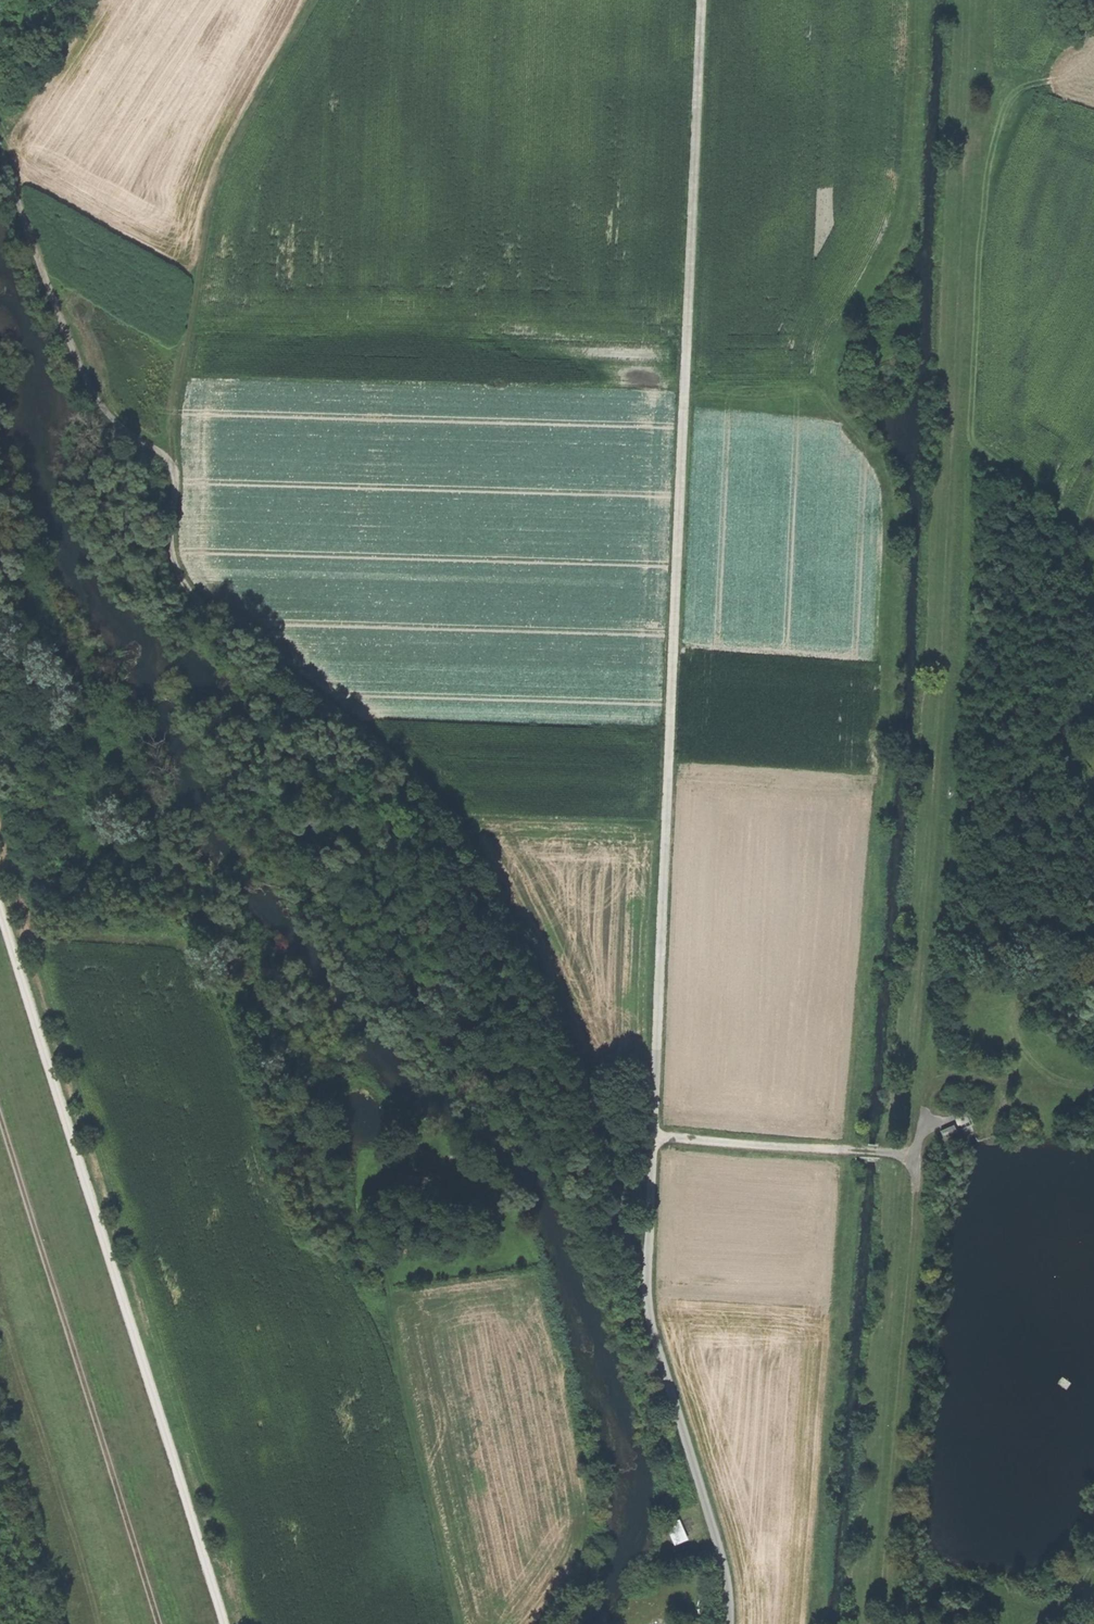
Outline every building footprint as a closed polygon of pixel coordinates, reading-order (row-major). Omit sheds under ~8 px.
[(956,1124),(942,1129),(945,1140),(960,1135),(956,1124)] [(682,1524),(673,1529),(680,1542),(689,1538),(682,1524)]
